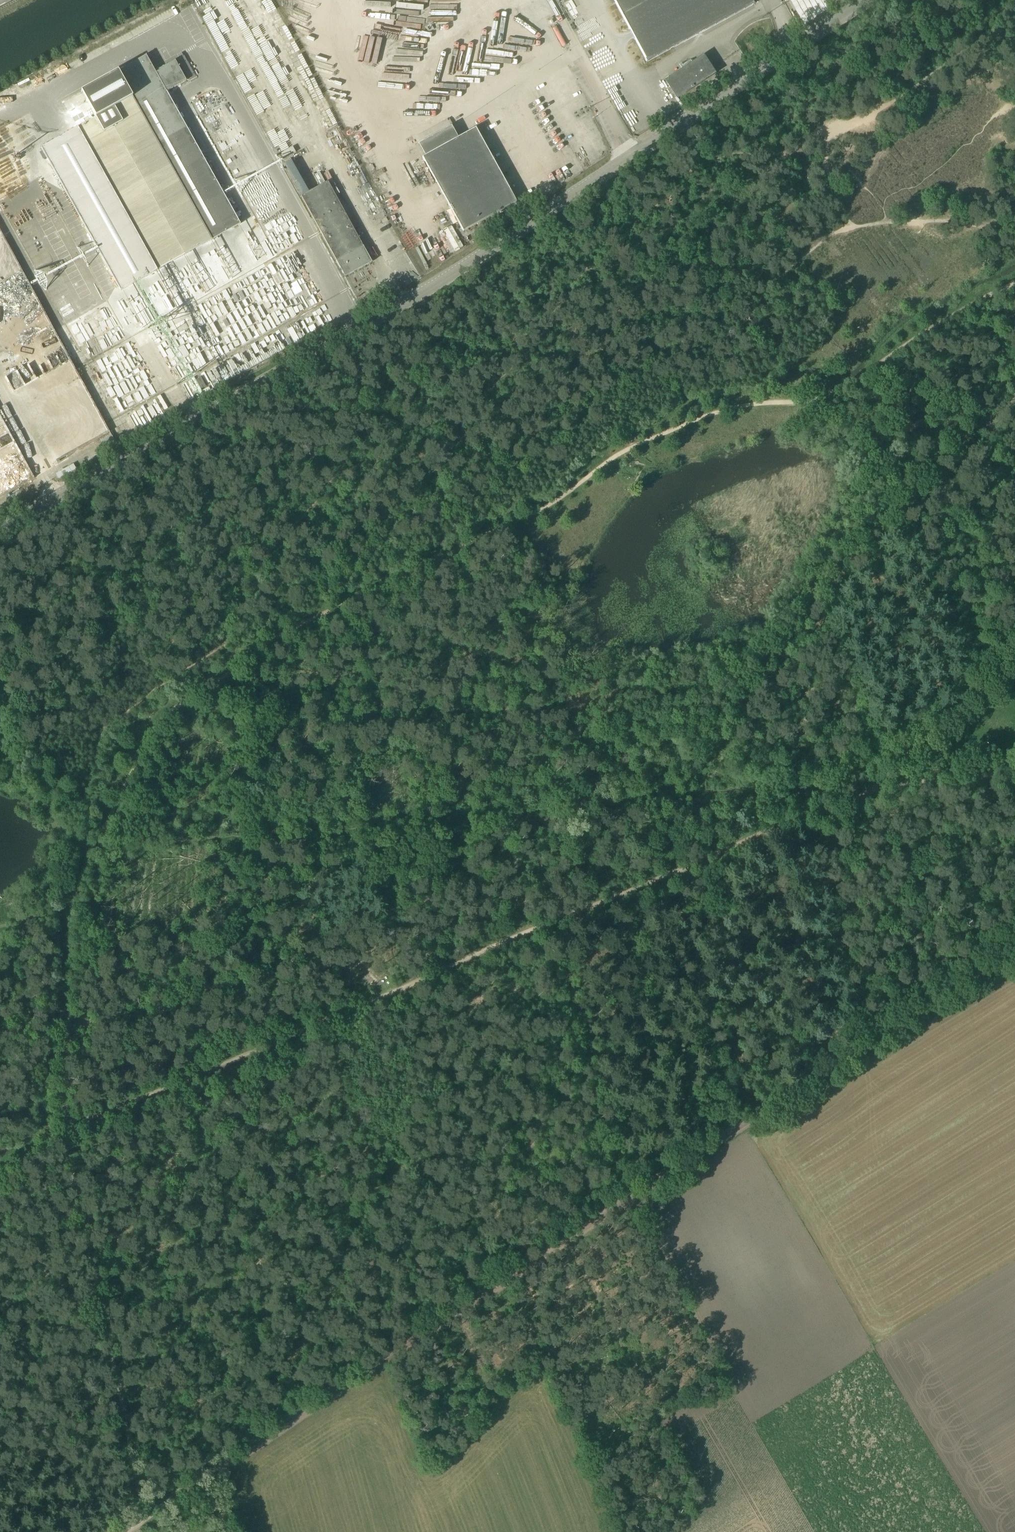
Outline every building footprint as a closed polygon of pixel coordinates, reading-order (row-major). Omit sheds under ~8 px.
[(645,59),(752,1),(751,0),(614,0),(645,59)] [(120,290),(214,238),(240,223),(166,91),(186,80),(175,60),(155,71),(146,55),(81,91),(96,117),(77,127),(102,172),(66,192),(120,290)] [(703,56),(694,61),(666,80),(672,88),(677,96),(691,87),(691,88),(693,87),(693,86),(713,72),(703,56)] [(185,60),(179,63),(188,77),(193,74),(185,60)] [(59,168),(53,156),(52,157),(30,111),(28,111),(0,124),(0,196),(59,168)] [(475,128),(422,157),(463,231),(516,202),(475,128)] [(288,168),(298,188),(302,186),(292,166),(288,168)] [(372,262),(327,181),(301,195),(345,276),(372,262)] [(271,236),(286,227),(280,218),(266,226),(271,236)] [(441,229),(452,252),(463,247),(452,224),(441,229)] [(304,316),(308,329),(328,322),(323,309),(304,316)] [(226,362),(202,371),(207,383),(230,374),(226,362)] [(201,377),(184,386),(189,395),(205,386),(201,377)]
